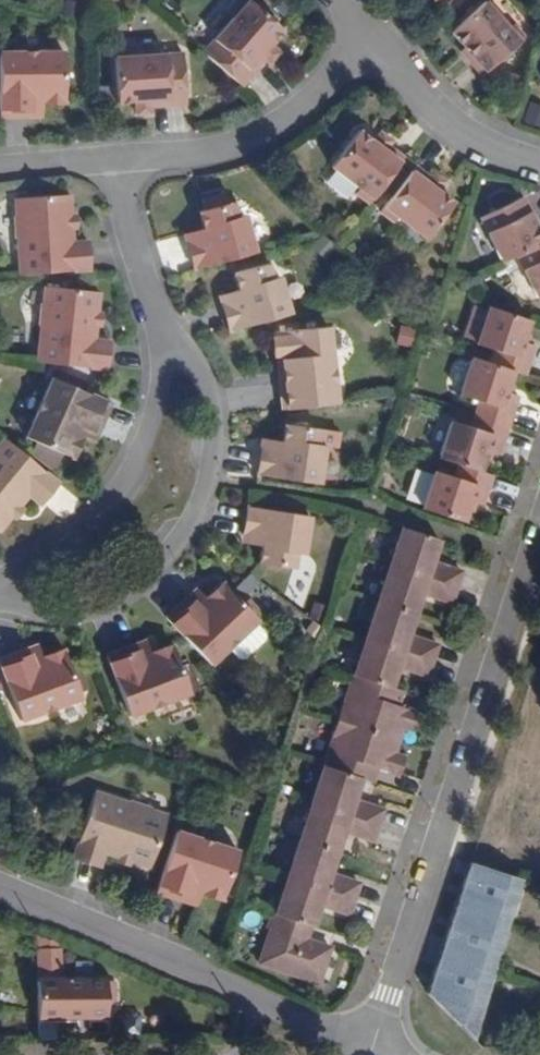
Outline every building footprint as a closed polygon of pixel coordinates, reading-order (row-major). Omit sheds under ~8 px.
[(204,50),(243,84),(267,57),(276,45),(272,42),(284,28),(253,0),(234,0),(230,5),(230,12),(235,16),(204,50)] [(481,0),(478,0),(445,27),(475,74),(515,39),(481,0)] [(136,100),(137,106),(151,105),(188,103),(185,51),(138,54),(138,48),(134,44),(121,45),(117,50),(118,56),(115,56),(118,101),(136,100)] [(281,50),(276,45),(267,57),(272,61),(281,50)] [(65,49),(0,50),(0,57),(1,115),(33,114),(33,109),(44,109),(43,101),(66,101),(65,49)] [(371,202),(405,156),(377,135),(374,140),(359,129),(332,165),(361,186),(357,191),(371,202)] [(440,190),(443,185),(416,164),(381,210),(395,220),(399,215),(427,237),(455,201),(440,190)] [(187,239),(195,267),(256,250),(246,213),(238,215),(234,200),(228,202),(225,191),(202,197),(205,208),(200,209),(205,226),(201,227),(203,235),(187,239)] [(91,268),(89,239),(74,240),(73,226),(72,214),(71,193),(17,196),(18,213),(16,213),(18,235),(19,235),(22,272),(91,268)] [(524,194),(517,198),(524,213),(532,209),(524,194)] [(539,241),(539,226),(532,209),(524,213),(517,198),(482,215),(503,259),(518,252),(539,241)] [(201,227),(185,232),(187,239),(203,235),(201,227)] [(518,252),(539,296),(539,241),(518,252)] [(222,301),(230,329),(291,312),(280,274),(273,277),(268,262),(235,271),(240,288),(236,289),(238,297),(222,301)] [(43,323),(39,360),(108,367),(111,339),(96,337),(97,323),(98,311),(101,290),(47,284),(45,301),(44,301),(41,323),(43,323)] [(236,289),(220,293),(222,301),(238,297),(236,289)] [(490,305),(478,342),(497,349),(532,360),(537,343),(525,339),(531,318),(490,305)] [(276,330),(276,335),(274,336),(276,353),(278,353),(279,358),(284,358),(285,366),(279,367),(284,407),(338,402),(330,324),(276,330)] [(532,360),(497,349),(493,362),(515,369),(528,373),(532,360)] [(474,355),(461,393),(481,399),(515,410),(521,394),(508,390),(515,369),(493,362),(474,355)] [(99,431),(112,401),(54,375),(27,435),(74,456),(83,436),(90,439),(94,429),(99,431)] [(515,410),(481,399),(476,412),(478,413),(511,423),(515,410)] [(474,426),(453,419),(441,456),(460,463),(482,470),(489,449),(501,453),(507,436),(511,423),(478,413),(474,426)] [(262,444),(258,473),(320,482),(326,444),(318,442),(321,427),(286,422),(284,439),(279,439),(278,447),(262,444)] [(99,431),(94,429),(90,439),(95,441),(99,431)] [(279,439),(264,436),(262,444),(278,447),(279,439)] [(13,513),(21,504),(30,493),(42,503),(60,481),(7,437),(0,445),(0,529),(13,513)] [(482,470),(460,463),(456,475),(490,487),(495,474),(482,470)] [(485,503),(490,487),(456,475),(436,469),(424,507),(465,520),(472,499),(485,503)] [(24,507),(21,504),(13,513),(17,516),(24,507)] [(305,552),(311,514),(249,504),(244,533),(260,535),(259,543),(263,544),(260,561),(295,566),(297,551),(305,552)] [(440,538),(404,526),(391,563),(458,585),(463,569),(437,561),(433,563),(427,561),(429,555),(431,555),(436,553),(440,538)] [(260,535),(244,533),(243,541),(259,543),(260,535)] [(458,585),(391,563),(379,599),(416,612),(421,597),(419,592),(417,591),(419,585),(425,587),(427,591),(453,600),(458,585)] [(167,616),(212,663),(259,618),(223,580),(207,596),(202,590),(194,598),(191,594),(167,616)] [(199,587),(191,594),(194,598),(202,590),(199,587)] [(416,612),(379,599),(368,636),(434,658),(439,642),(413,634),(409,636),(403,634),(405,628),(407,628),(412,626),(416,612)] [(434,658),(368,636),(356,673),(393,685),(397,670),(395,665),(393,664),(395,658),(401,660),(403,664),(429,673),(434,658)] [(148,639),(138,642),(140,647),(150,644),(148,639)] [(108,653),(130,714),(192,691),(174,643),(153,650),(150,644),(140,647),(138,642),(108,653)] [(40,644),(30,647),(32,652),(42,649),(40,644)] [(22,719),(83,696),(65,647),(44,655),(42,649),(32,652),(30,647),(0,658),(0,660),(22,719)] [(393,685),(356,673),(346,702),(344,701),(338,718),(400,738),(405,724),(415,728),(421,710),(399,703),(388,699),(393,685)] [(404,689),(393,685),(388,699),(399,703),(404,689)] [(333,734),(335,734),(326,764),(363,776),(367,761),(379,765),(401,772),(407,755),(396,751),(400,738),(338,718),(333,734)] [(379,765),(367,761),(363,776),(374,780),(379,765)] [(363,776),(326,764),(314,801),(380,823),(385,807),(359,799),(355,801),(349,799),(351,793),(353,793),(358,791),(363,776)] [(101,865),(106,851),(120,855),(131,859),(151,865),(168,814),(152,809),(153,807),(131,800),(131,802),(96,790),(74,856),(101,865)] [(380,823),(314,801),(302,837),(339,849),(343,835),(341,830),(339,829),(341,823),(347,825),(349,829),(375,838),(380,823)] [(224,898),(240,849),(178,829),(158,890),(188,900),(190,895),(200,898),(202,891),(224,898)] [(339,849),(302,837),(290,873),(356,895),(362,880),(335,871),(331,873),(325,871),(328,865),(329,866),(334,863),(339,849)] [(131,859),(120,855),(118,860),(129,863),(131,859)] [(471,863),(428,995),(459,1025),(474,1009),(517,878),(471,863)] [(356,895),(290,873),(278,910),(310,921),(315,922),(320,907),(317,902),(316,902),(318,896),(323,898),(325,902),(351,910),(356,895)] [(200,898),(190,895),(188,900),(198,903),(200,898)] [(278,910),(274,909),(268,925),(272,927),(261,961),(321,980),(332,945),(305,936),(310,921),(278,910)] [(38,970),(60,970),(59,948),(38,948),(38,970)] [(106,1016),(106,1011),(106,981),(36,981),(37,1016),(106,1016)] [(106,1011),(114,1011),(114,981),(106,981),(106,1011)]
